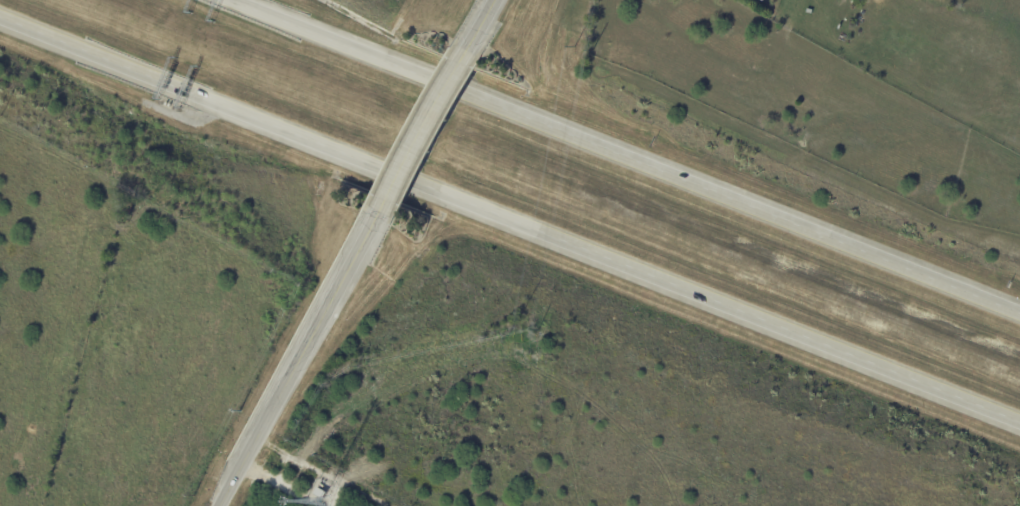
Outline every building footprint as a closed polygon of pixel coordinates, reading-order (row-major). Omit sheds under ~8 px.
[(321,487),(329,491),(325,498),(318,493),(321,487)]
